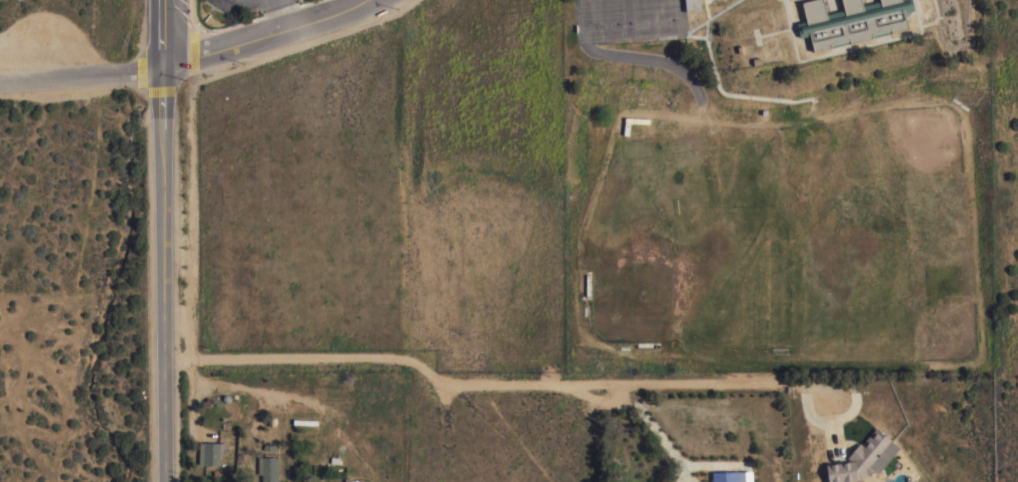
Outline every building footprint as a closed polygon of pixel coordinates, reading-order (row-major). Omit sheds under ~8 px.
[(686,12),(685,0),(699,0),(700,10),(686,12)] [(862,5),(880,0),(911,0),(914,9),(904,11),(908,28),(872,37),(850,43),(850,42),(814,51),(810,34),(800,37),(797,23),(806,20),(802,2),(810,0),(823,0),(826,13),(844,9),(842,0),(861,0),(862,5)] [(861,479),(837,481),(829,481),(826,464),(850,461),(847,457),(860,442),(861,444),(875,427),(899,447),(878,473),(874,470),(869,475),(866,473),(861,479)] [(219,465),(198,464),(199,442),(226,442),(225,456),(220,456),(219,465)] [(278,456),(278,481),(262,481),(262,456),(278,456)] [(752,470),(752,481),(712,481),(712,471),(752,470)]
